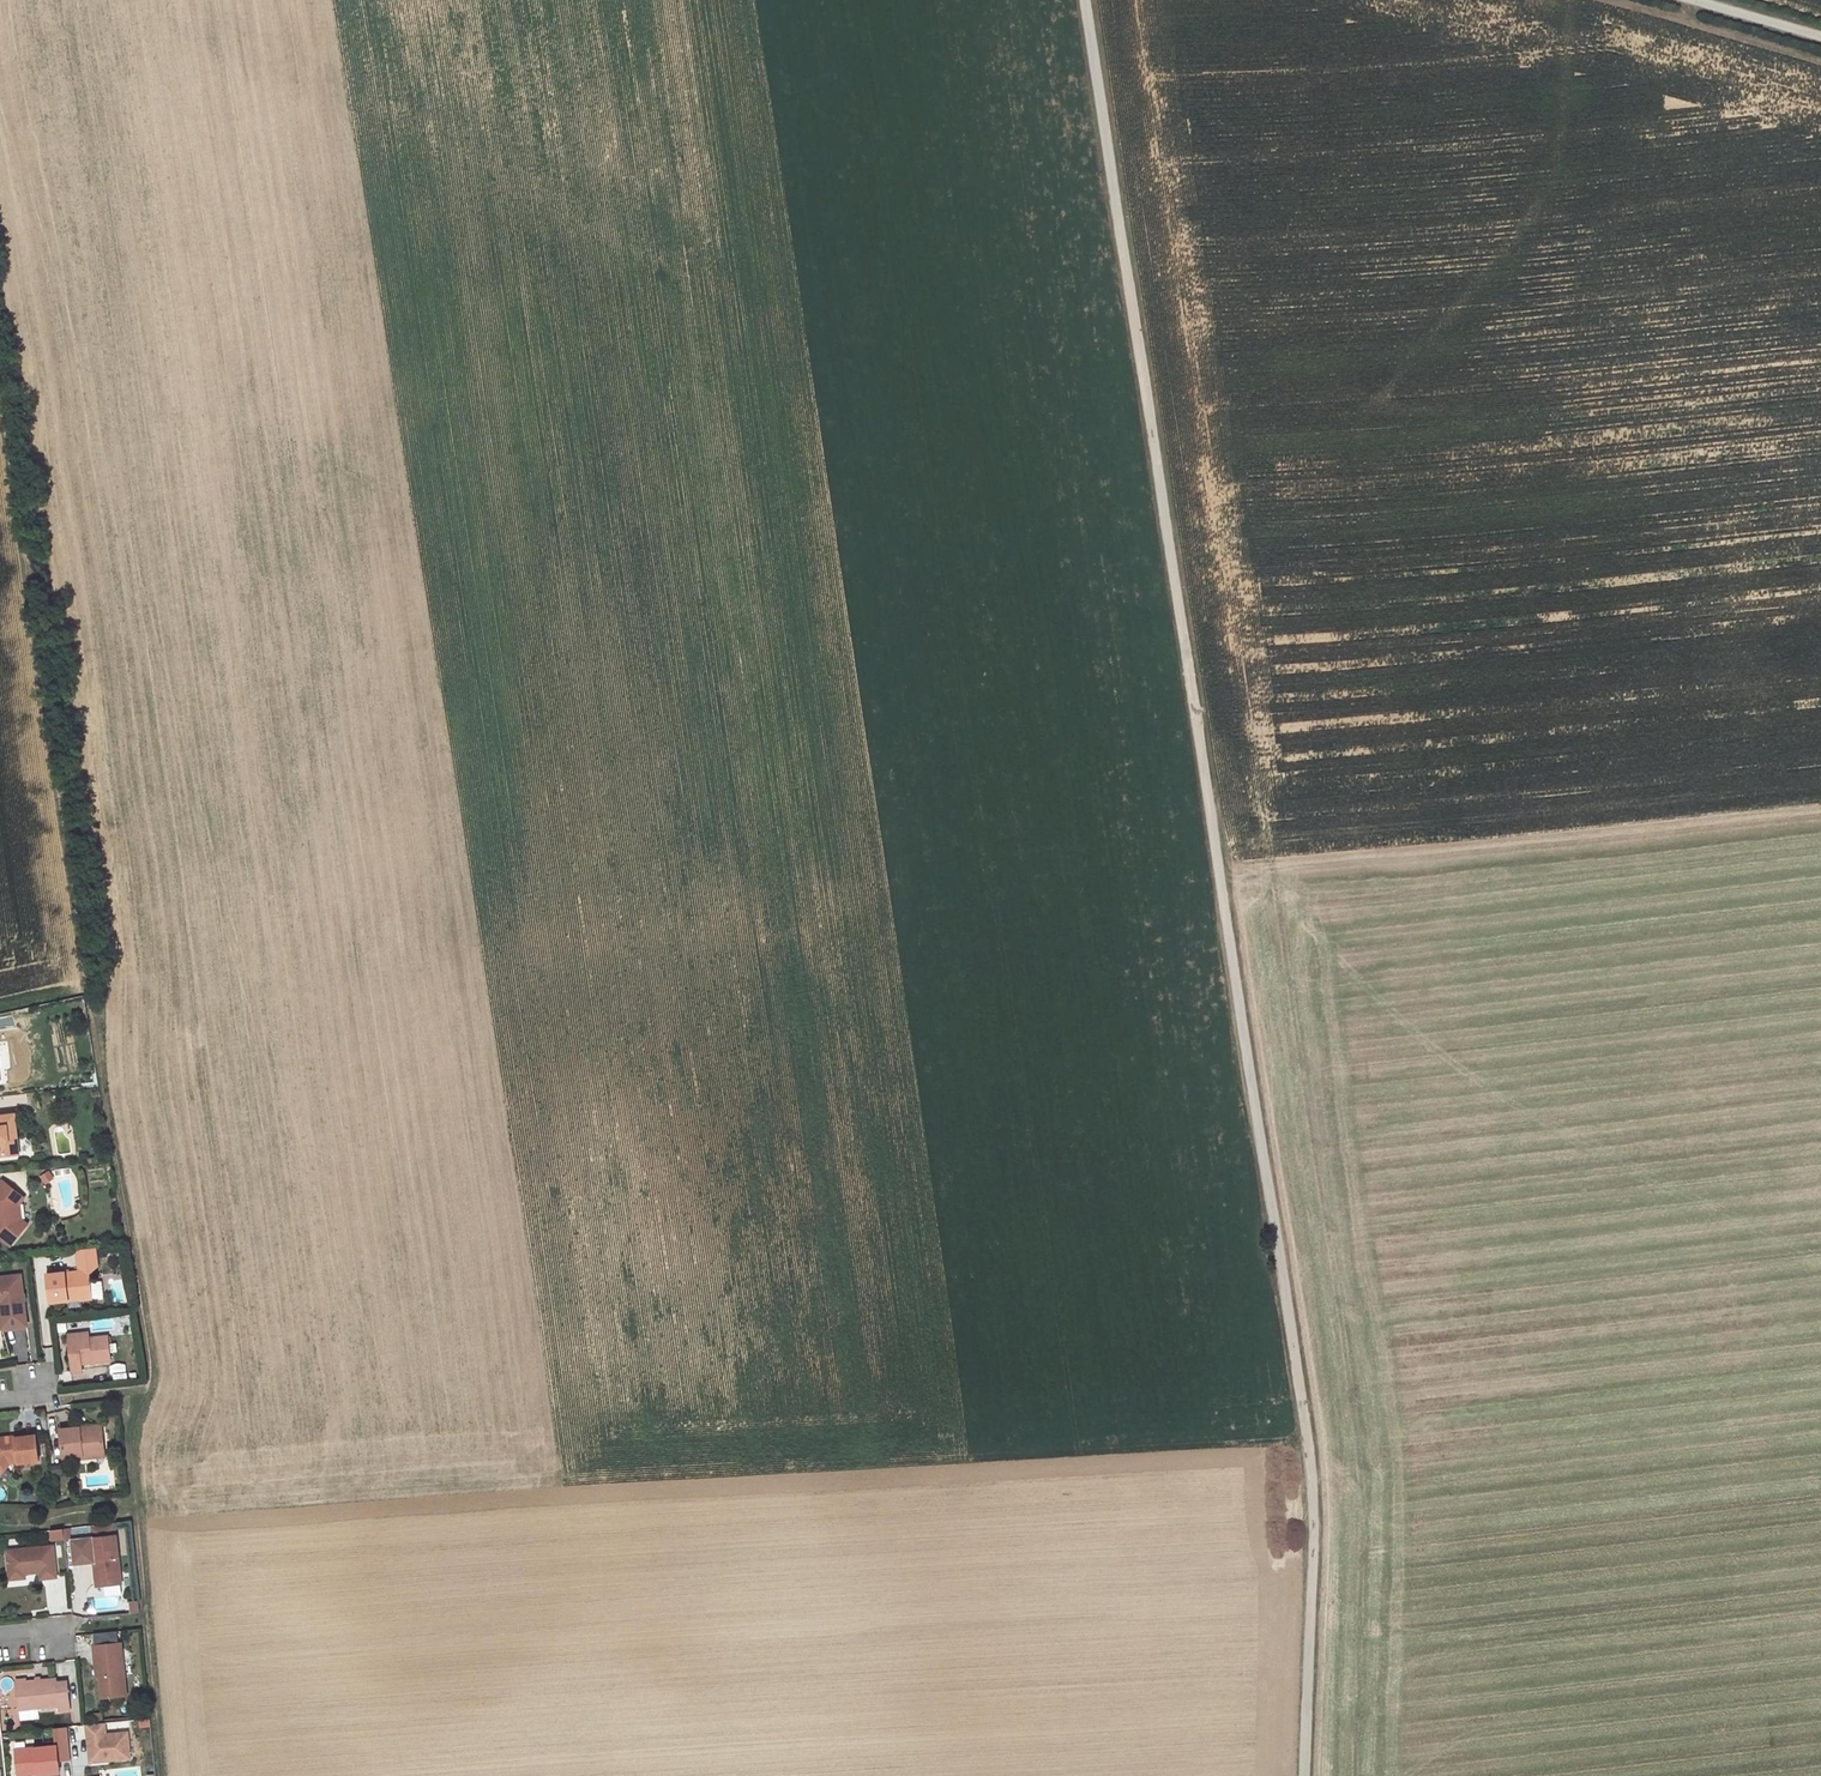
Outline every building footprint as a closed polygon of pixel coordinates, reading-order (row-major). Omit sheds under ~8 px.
[(15,1114),(0,1116),(0,1156),(19,1154),(15,1114)] [(21,1196),(3,1181),(0,1184),(0,1238),(10,1246),(25,1227),(18,1221),(15,1204),(21,1196)] [(18,1221),(25,1227),(27,1224),(21,1221),(19,1203),(24,1198),(21,1196),(15,1204),(18,1221)] [(48,1275),(50,1299),(71,1297),(80,1296),(81,1302),(93,1300),(90,1268),(98,1267),(97,1249),(78,1251),(80,1272),(48,1275)] [(105,1298),(104,1279),(99,1279),(98,1272),(94,1272),(96,1298),(105,1298)] [(22,1275),(0,1277),(0,1301),(0,1305),(3,1329),(28,1326),(22,1275)] [(82,1365),(111,1362),(109,1338),(81,1341),(80,1335),(69,1336),(73,1374),(83,1373),(82,1365)] [(81,1428),(60,1430),(63,1458),(83,1456),(83,1459),(94,1458),(93,1452),(105,1450),(103,1430),(81,1432),(81,1428)] [(39,1461),(37,1436),(15,1438),(16,1440),(9,1441),(9,1438),(0,1439),(0,1464),(4,1459),(10,1463),(18,1462),(18,1464),(39,1461)] [(3,1472),(10,1463),(4,1459),(0,1464),(0,1470),(3,1472)] [(115,1524),(90,1526),(94,1560),(99,1560),(101,1584),(104,1586),(122,1584),(115,1524)] [(65,1537),(65,1541),(73,1540),(72,1528),(64,1529),(65,1537)] [(52,1531),(53,1539),(65,1537),(64,1529),(52,1531)] [(57,1578),(53,1546),(7,1551),(10,1576),(26,1574),(40,1573),(45,1573),(45,1579),(57,1578)] [(99,1560),(94,1560),(97,1587),(104,1586),(101,1584),(99,1560)] [(95,1646),(119,1644),(118,1632),(94,1635),(95,1646)] [(99,1667),(103,1698),(127,1696),(121,1643),(119,1644),(95,1646),(94,1646),(95,1657),(98,1657),(99,1667)] [(26,1680),(17,1681),(20,1710),(59,1706),(60,1712),(71,1711),(68,1683),(57,1684),(57,1679),(26,1682),(26,1680)] [(105,1723),(87,1725),(91,1759),(110,1757),(111,1760),(130,1758),(128,1733),(106,1735),(105,1723)] [(57,1746),(16,1750),(18,1774),(37,1772),(38,1775),(60,1772),(57,1746)]
